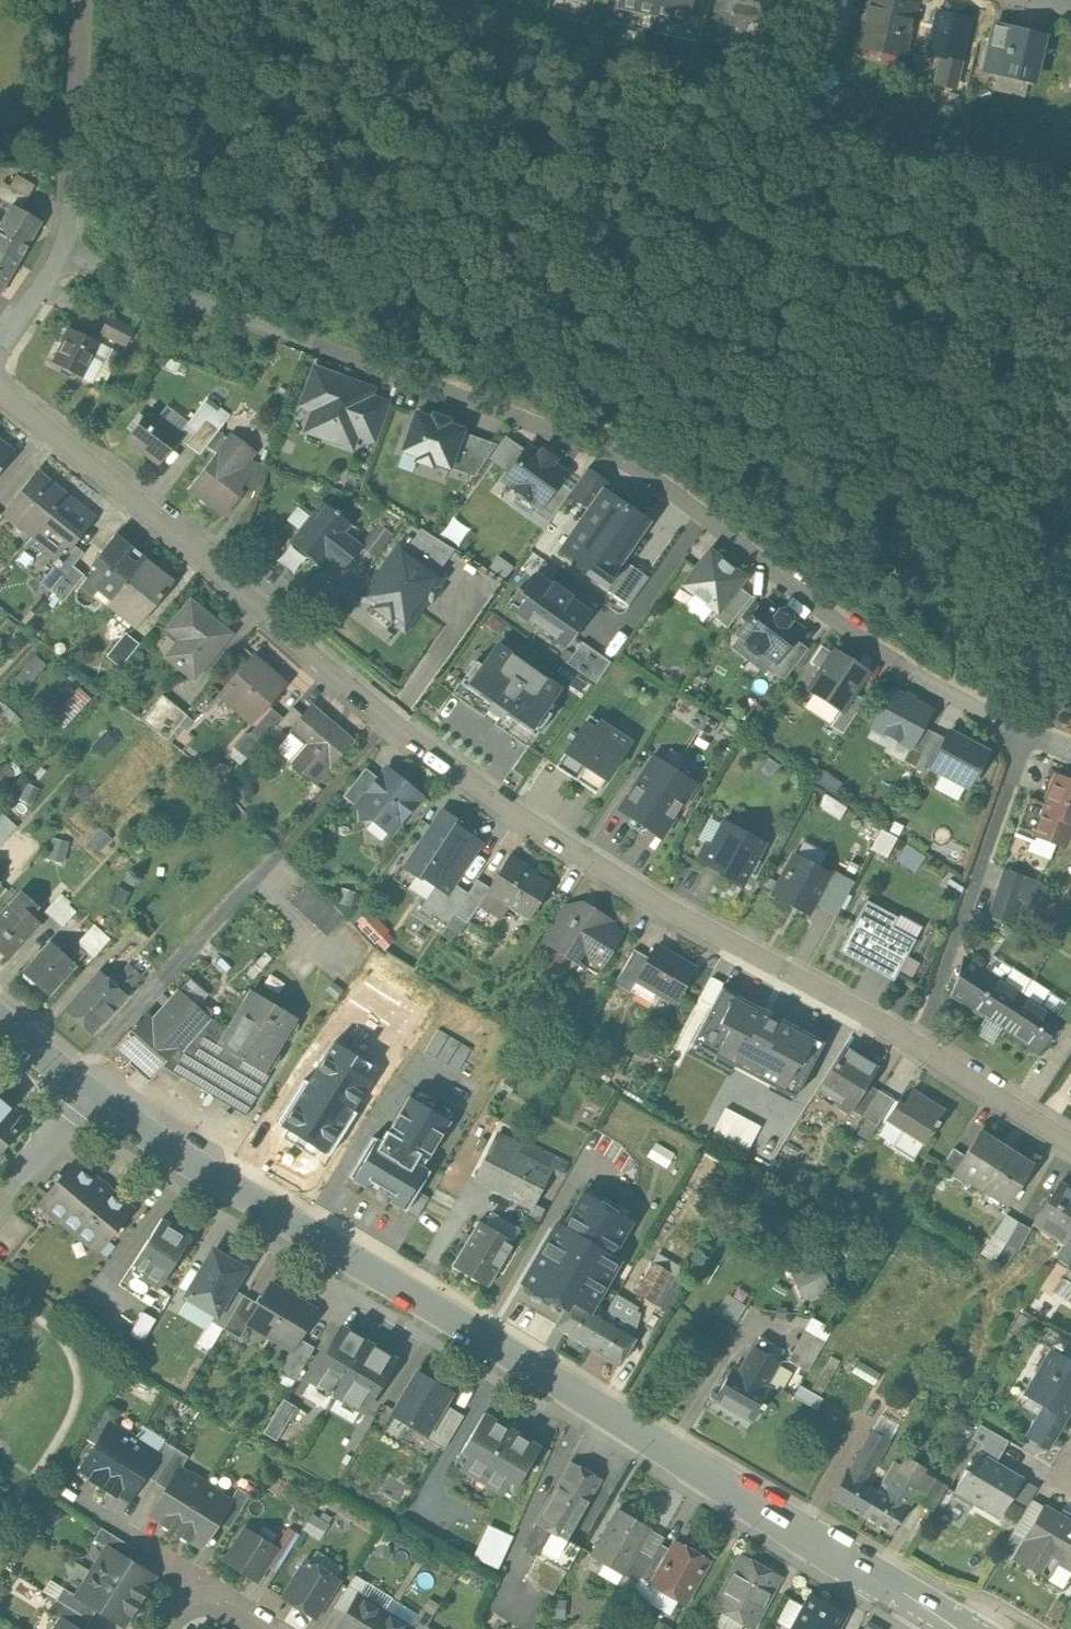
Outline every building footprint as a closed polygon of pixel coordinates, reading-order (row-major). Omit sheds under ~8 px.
[(620,5),(656,13),(659,0),(621,0),(620,5)] [(656,13),(687,20),(691,0),(659,0),(656,13)] [(716,10),(717,11),(715,21),(744,28),(745,28),(747,17),(765,21),(770,0),(718,0),(716,10)] [(785,10),(800,13),(803,0),(788,0),(785,10)] [(901,52),(901,51),(913,5),(893,0),(871,0),(861,39),(880,43),(882,48),(901,52)] [(947,40),(949,32),(953,14),(928,8),(922,33),(922,34),(947,40)] [(996,24),(992,37),(985,69),(1026,79),(1032,56),(1033,56),(1038,57),(1043,36),(996,24)] [(937,81),(952,85),(954,85),(959,61),(943,57),(942,58),(937,81)] [(50,213),(15,197),(7,215),(42,233),(50,213)] [(42,233),(7,215),(0,225),(0,253),(23,267),(42,233)] [(4,289),(23,267),(0,253),(0,286),(4,289)] [(112,310),(104,331),(127,343),(138,323),(112,310)] [(71,320),(53,355),(85,374),(103,340),(71,320)] [(356,432),(368,437),(369,437),(373,438),(376,428),(353,420),(362,395),(346,389),(348,381),(315,369),(302,404),(314,408),(312,417),(326,422),(321,435),(350,446),(356,432)] [(212,394),(191,419),(200,430),(210,418),(222,428),(234,412),(212,394)] [(362,395),(358,408),(358,409),(354,419),(377,428),(385,403),(362,395)] [(187,432),(153,404),(130,431),(164,458),(187,432)] [(449,420),(433,414),(431,418),(416,412),(402,450),(417,456),(416,460),(432,466),(433,462),(449,467),(463,429),(447,424),(449,420)] [(231,515),(268,465),(255,455),(261,448),(234,427),(190,483),(231,515)] [(20,447),(0,432),(0,471),(20,447)] [(539,454),(529,447),(528,446),(504,480),(540,506),(564,472),(551,463),(554,459),(542,451),(539,454)] [(3,503),(35,530),(73,487),(44,461),(3,503)] [(102,513),(73,487),(35,530),(67,556),(102,513)] [(606,577),(608,574),(636,535),(637,535),(638,535),(648,521),(646,519),(607,491),(573,538),(571,537),(562,550),(588,568),(590,566),(606,577)] [(350,560),(361,546),(344,532),(349,525),(349,523),(337,513),(338,512),(335,510),(334,511),(321,501),(289,542),(319,565),(325,556),(342,570),(349,560),(350,560)] [(380,524),(365,545),(377,554),(393,532),(380,524)] [(147,551),(117,528),(91,553),(100,559),(84,580),(109,598),(147,551)] [(442,577),(399,546),(361,597),(374,607),(368,614),(385,627),(391,620),(403,629),(442,577)] [(744,577),(710,550),(683,585),(712,608),(712,607),(717,612),(744,577)] [(140,622),(179,574),(147,551),(109,598),(140,622)] [(585,573),(596,581),(597,581),(605,587),(610,580),(590,566),(585,573)] [(569,597),(551,585),(550,586),(534,575),(511,607),(560,641),(564,644),(568,640),(587,613),(567,599),(569,597)] [(239,629),(194,591),(166,620),(180,632),(165,647),(197,677),(239,629)] [(747,616),(746,616),(732,635),(787,675),(811,643),(787,626),(791,620),(761,598),(747,616)] [(126,662),(143,639),(128,627),(111,649),(126,662)] [(580,640),(567,662),(597,680),(611,659),(580,640)] [(512,701),(530,714),(531,715),(543,723),(550,714),(543,709),(558,688),(510,655),(496,645),(481,665),(474,660),(467,670),(499,692),(487,709),(490,711),(500,717),(512,701)] [(852,661),(835,650),(834,650),(832,652),(821,646),(810,662),(821,669),(809,689),(841,710),(865,674),(851,665),(851,664),(852,662),(852,661)] [(295,680),(259,649),(214,687),(252,721),(295,680)] [(35,655),(14,680),(23,688),(45,663),(35,655)] [(499,692),(484,682),(467,670),(459,683),(490,705),(499,692)] [(489,705),(463,686),(458,683),(451,694),(483,717),(488,710),(487,709),(489,705)] [(47,722),(59,732),(61,734),(65,730),(61,726),(87,698),(77,689),(47,722)] [(193,713),(165,690),(143,714),(171,737),(193,713)] [(911,746),(926,718),(930,710),(892,690),(873,725),(873,726),(911,746)] [(842,733),(861,705),(861,704),(864,700),(853,693),(841,710),(841,711),(831,725),(842,733)] [(304,738),(293,752),(319,778),(359,734),(318,700),(292,727),(304,738)] [(503,714),(516,724),(534,736),(543,724),(512,701),(503,714)] [(289,717),(274,704),(238,742),(254,754),(289,717)] [(534,736),(506,717),(502,714),(500,718),(499,717),(498,717),(494,724),(526,747),(534,736)] [(629,742),(589,715),(555,766),(596,793),(629,742)] [(922,726),(907,754),(903,760),(915,766),(933,732),(922,726)] [(930,766),(949,776),(968,786),(987,752),(948,732),(930,766)] [(693,784),(653,757),(619,809),(660,835),(693,784)] [(398,829),(427,789),(388,760),(379,772),(358,800),(398,829)] [(368,762),(347,790),(358,800),(379,772),(368,762)] [(0,768),(0,779),(2,783),(15,776),(8,764),(0,768)] [(1070,842),(1070,775),(1055,769),(1043,798),(1033,794),(1018,824),(1070,844),(1070,842)] [(459,822),(442,811),(404,867),(421,878),(423,876),(447,892),(480,843),(456,826),(459,822)] [(6,836),(13,828),(0,817),(0,831),(6,836)] [(763,842),(724,821),(710,847),(705,844),(697,860),(741,883),(763,842)] [(872,848),(888,854),(896,835),(881,828),(872,848)] [(1051,855),(1055,844),(1032,837),(1028,849),(1051,855)] [(904,844),(898,862),(918,869),(924,851),(904,844)] [(512,850),(484,898),(505,915),(514,902),(536,914),(558,877),(512,850)] [(827,874),(794,856),(773,895),(807,912),(827,874)] [(1006,865),(989,911),(1011,921),(1029,872),(1006,865)] [(349,912),(311,875),(291,895),(330,931),(349,912)] [(7,957),(38,922),(29,913),(36,904),(22,891),(0,916),(0,951),(7,957)] [(611,962),(626,935),(603,920),(609,912),(575,892),(548,938),(581,958),(589,948),(611,962)] [(60,893),(44,912),(54,920),(68,904),(70,902),(60,893)] [(897,917),(865,900),(839,949),(866,964),(867,962),(894,977),(915,939),(891,926),(897,917)] [(68,904),(54,920),(61,927),(76,911),(68,904)] [(356,922),(383,949),(396,936),(370,909),(356,922)] [(69,936),(71,937),(59,950),(75,965),(86,953),(92,959),(109,939),(88,919),(69,936)] [(639,975),(682,1000),(703,961),(660,937),(651,952),(639,975)] [(22,971),(23,973),(23,974),(23,976),(31,983),(35,983),(48,995),(75,965),(59,950),(49,941),(22,971)] [(639,944),(620,978),(633,984),(651,952),(639,944)] [(1000,1021),(1021,987),(968,952),(955,991),(1000,1021)] [(64,1009),(74,1019),(91,1034),(126,995),(124,994),(141,975),(129,964),(117,976),(112,972),(107,978),(99,970),(64,1009)] [(734,1065),(743,1070),(772,1014),(720,987),(688,1048),(732,1070),(734,1065)] [(1021,987),(1000,1021),(1043,1049),(1065,1016),(1021,987)] [(149,1078),(157,1068),(180,1042),(184,1045),(208,1017),(213,1012),(201,1002),(197,1007),(178,990),(151,1021),(144,1015),(114,1048),(149,1078)] [(262,1070),(294,1017),(251,991),(226,1033),(219,1045),(262,1070)] [(822,1040),(772,1014),(743,1070),(770,1084),(768,1089),(790,1101),(822,1040)] [(180,1042),(157,1068),(177,1080),(181,1076),(246,1115),(246,1113),(270,1075),(262,1070),(219,1045),(226,1033),(208,1017),(184,1045),(180,1042)] [(438,1029),(425,1051),(436,1058),(449,1036),(438,1029)] [(461,1042),(449,1036),(436,1058),(447,1065),(461,1042)] [(307,1083),(304,1080),(277,1122),(289,1129),(284,1137),(312,1154),(316,1147),(329,1155),(356,1112),(353,1110),(372,1079),(366,1075),(373,1064),(334,1040),(307,1083)] [(821,1081),(856,1099),(882,1061),(847,1040),(821,1081)] [(461,1042),(447,1065),(459,1071),(472,1049),(461,1042)] [(901,1092),(878,1128),(917,1154),(949,1103),(917,1083),(908,1095),(901,1092)] [(1,1093),(0,1094),(0,1158),(32,1120),(1,1093)] [(372,1135),(347,1177),(404,1210),(428,1169),(424,1166),(450,1120),(407,1095),(381,1140),(372,1135)] [(1037,1156),(985,1123),(956,1166),(1010,1199),(1037,1156)] [(474,1177),(496,1188),(496,1189),(531,1207),(550,1171),(517,1154),(520,1146),(497,1134),(474,1177)] [(663,1164),(670,1155),(656,1144),(649,1153),(663,1164)] [(101,1252),(140,1205),(78,1154),(39,1200),(101,1252)] [(1060,1179),(1031,1222),(1063,1244),(1070,1233),(1070,1187),(1060,1179)] [(564,1311),(555,1326),(586,1345),(602,1319),(591,1312),(622,1260),(614,1255),(635,1219),(580,1187),(562,1217),(555,1213),(515,1282),(564,1311)] [(983,1253),(1010,1265),(1029,1225),(1002,1212),(983,1253)] [(162,1218),(132,1264),(144,1271),(140,1277),(158,1288),(191,1237),(162,1218)] [(453,1265),(454,1266),(487,1285),(512,1243),(511,1242),(478,1222),(453,1265)] [(1063,1244),(1055,1256),(1068,1265),(1070,1261),(1070,1233),(1063,1244)] [(213,1250),(186,1296),(216,1314),(243,1268),(213,1250)] [(651,1305),(661,1287),(662,1286),(670,1272),(653,1262),(636,1293),(641,1296),(640,1299),(651,1305)] [(801,1297),(831,1289),(823,1263),(794,1271),(801,1297)] [(1065,1267),(1045,1297),(1058,1306),(1069,1290),(1070,1292),(1070,1271),(1065,1267)] [(665,1309),(681,1282),(682,1279),(670,1272),(653,1301),(653,1302),(665,1309)] [(272,1330),(295,1290),(272,1277),(260,1297),(249,1317),(272,1330)] [(249,1317),(260,1297),(246,1289),(226,1323),(241,1331),(249,1317)] [(295,1290),(272,1330),(295,1344),(319,1303),(295,1290)] [(602,1319),(586,1345),(618,1364),(634,1337),(602,1319)] [(341,1327),(310,1379),(336,1395),(367,1342),(341,1327)] [(811,1363),(812,1362),(812,1361),(824,1340),(805,1330),(792,1353),(811,1363)] [(1051,1341),(1025,1385),(1045,1396),(1070,1411),(1070,1352),(1051,1341)] [(367,1342),(336,1395),(362,1411),(394,1359),(367,1342)] [(763,1386),(773,1369),(773,1368),(777,1361),(753,1347),(739,1371),(738,1372),(732,1368),(714,1399),(751,1421),(769,1389),(763,1386)] [(295,1381),(309,1359),(294,1350),(281,1373),(295,1381)] [(800,1366),(802,1368),(803,1368),(807,1371),(811,1364),(804,1360),(800,1366)] [(451,1392),(416,1371),(391,1414),(426,1434),(451,1392)] [(816,1409),(822,1399),(822,1398),(800,1385),(794,1396),(816,1409)] [(280,1396),(263,1432),(278,1440),(296,1403),(280,1396)] [(1052,1441),(1070,1413),(1070,1411),(1045,1396),(1026,1428),(1052,1441)] [(84,1436),(96,1444),(109,1424),(117,1411),(106,1403),(84,1436)] [(508,1480),(515,1484),(538,1445),(516,1432),(515,1433),(502,1426),(503,1425),(484,1413),(460,1451),(467,1455),(459,1469),(500,1493),(508,1480)] [(92,1476),(91,1479),(102,1486),(134,1437),(123,1429),(118,1430),(109,1424),(96,1444),(80,1469),(92,1476)] [(1002,1438),(988,1430),(979,1425),(972,1438),(994,1451),(1002,1438)] [(830,1498),(832,1499),(861,1516),(862,1515),(876,1490),(863,1482),(874,1464),(876,1465),(889,1441),(871,1430),(847,1472),(846,1472),(845,1472),(831,1497),(830,1498)] [(102,1486),(114,1494),(116,1492),(128,1499),(143,1475),(156,1455),(149,1450),(148,1445),(134,1437),(102,1486)] [(156,1455),(143,1475),(155,1482),(175,1447),(165,1442),(156,1455)] [(163,1472),(173,1478),(180,1465),(188,1451),(179,1446),(163,1472)] [(1021,1478),(993,1461),(978,1452),(967,1470),(966,1470),(963,1473),(964,1474),(955,1490),(999,1516),(1021,1478)] [(570,1535),(605,1476),(572,1456),(524,1538),(542,1548),(526,1575),(555,1591),(583,1542),(570,1535)] [(894,1461),(893,1461),(882,1482),(889,1486),(901,1465),(894,1461)] [(153,1512),(179,1527),(207,1481),(180,1465),(173,1478),(153,1512)] [(898,1472),(884,1493),(883,1495),(876,1491),(862,1516),(890,1532),(918,1484),(898,1472)] [(942,1485),(936,1481),(924,1474),(912,1496),(929,1506),(942,1485)] [(1024,1506),(1034,1489),(1036,1486),(1022,1478),(1011,1497),(1024,1506)] [(233,1496),(207,1481),(179,1527),(206,1543),(221,1517),(233,1496)] [(239,1485),(233,1496),(221,1517),(232,1523),(251,1492),(239,1485)] [(1013,1532),(1017,1534),(1024,1538),(1043,1506),(1032,1500),(1013,1532)] [(595,1549),(626,1567),(650,1525),(653,1520),(622,1502),(595,1549)] [(1057,1514),(1043,1506),(1013,1558),(1037,1573),(1048,1555),(1070,1568),(1070,1523),(1057,1514)] [(246,1522),(226,1557),(260,1577),(269,1561),(280,1542),(246,1522)] [(291,1523),(280,1542),(269,1561),(281,1568),(303,1530),(291,1523)] [(473,1556),(498,1567),(513,1534),(488,1523),(473,1556)] [(99,1535),(116,1544),(133,1553),(139,1543),(106,1524),(99,1535)] [(650,1525),(626,1567),(641,1575),(644,1569),(656,1576),(672,1548),(661,1541),(665,1533),(650,1525)] [(1024,1538),(1017,1534),(1013,1532),(1012,1532),(998,1557),(1010,1563),(1013,1559),(1012,1558),(1024,1538)] [(656,1576),(694,1598),(718,1556),(681,1534),(672,1548),(656,1576)] [(116,1544),(99,1574),(144,1600),(161,1570),(133,1553),(116,1544)] [(752,1626),(786,1569),(749,1548),(715,1605),(752,1626)] [(304,1558),(282,1596),(317,1616),(339,1578),(304,1558)] [(129,1625),(144,1600),(99,1574),(84,1599),(98,1607),(129,1625)] [(855,1609),(816,1586),(807,1601),(796,1619),(791,1628),(843,1628),(855,1609)] [(54,1608),(67,1615),(87,1627),(98,1607),(84,1599),(66,1589),(54,1608)] [(337,1628),(371,1628),(385,1606),(356,1589),(334,1627),(337,1628)] [(796,1619),(807,1601),(791,1592),(781,1610),(796,1619)] [(385,1606),(371,1628),(410,1628),(414,1622),(385,1606)] [(445,1613),(438,1609),(426,1628),(436,1628),(445,1613)] [(59,1628),(90,1628),(87,1627),(67,1615),(59,1628)] [(202,1619),(197,1628),(219,1628),(202,1619)]
